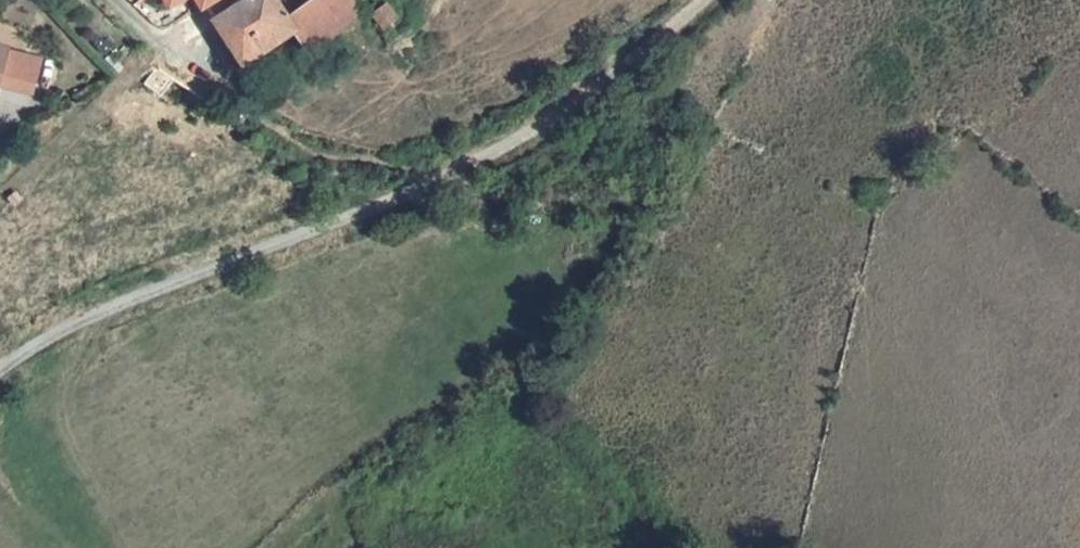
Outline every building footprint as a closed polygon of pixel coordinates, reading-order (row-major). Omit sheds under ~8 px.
[(186,6),(220,50),(270,18),(281,36),(337,0),(196,0),(186,6)] [(381,12),(373,0),(364,0),(356,6),(368,23),(381,12)] [(12,48),(0,44),(0,89),(12,48)]
